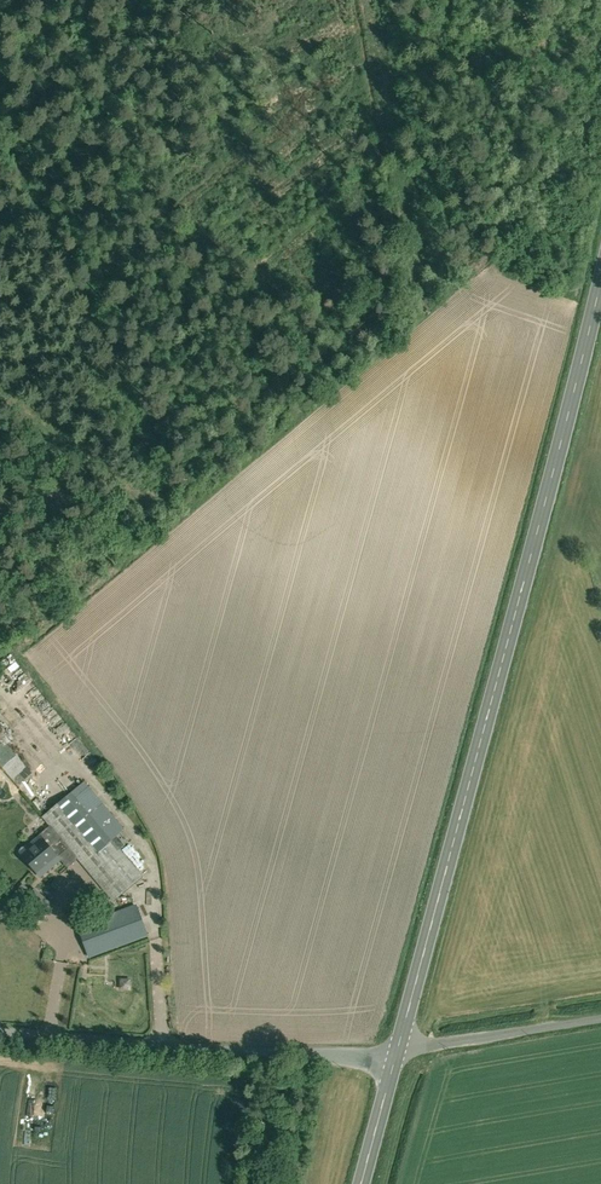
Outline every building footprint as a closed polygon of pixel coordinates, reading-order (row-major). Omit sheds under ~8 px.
[(85,773),(44,808),(54,821),(68,837),(115,892),(145,867),(113,830),(125,819),(85,773)] [(61,847),(59,845),(68,837),(54,821),(45,828),(44,827),(21,845),(23,847),(37,864),(39,866),(61,847)] [(51,917),(63,903),(47,890),(43,895),(49,900),(41,908),(51,917)] [(148,929),(137,894),(79,914),(91,949),(148,929)] [(22,1127),(30,1128),(34,1109),(26,1107),(22,1127)] [(52,1117),(43,1116),(40,1139),(49,1140),(52,1117)] [(36,1153),(40,1131),(32,1130),(29,1152),(36,1153)]
